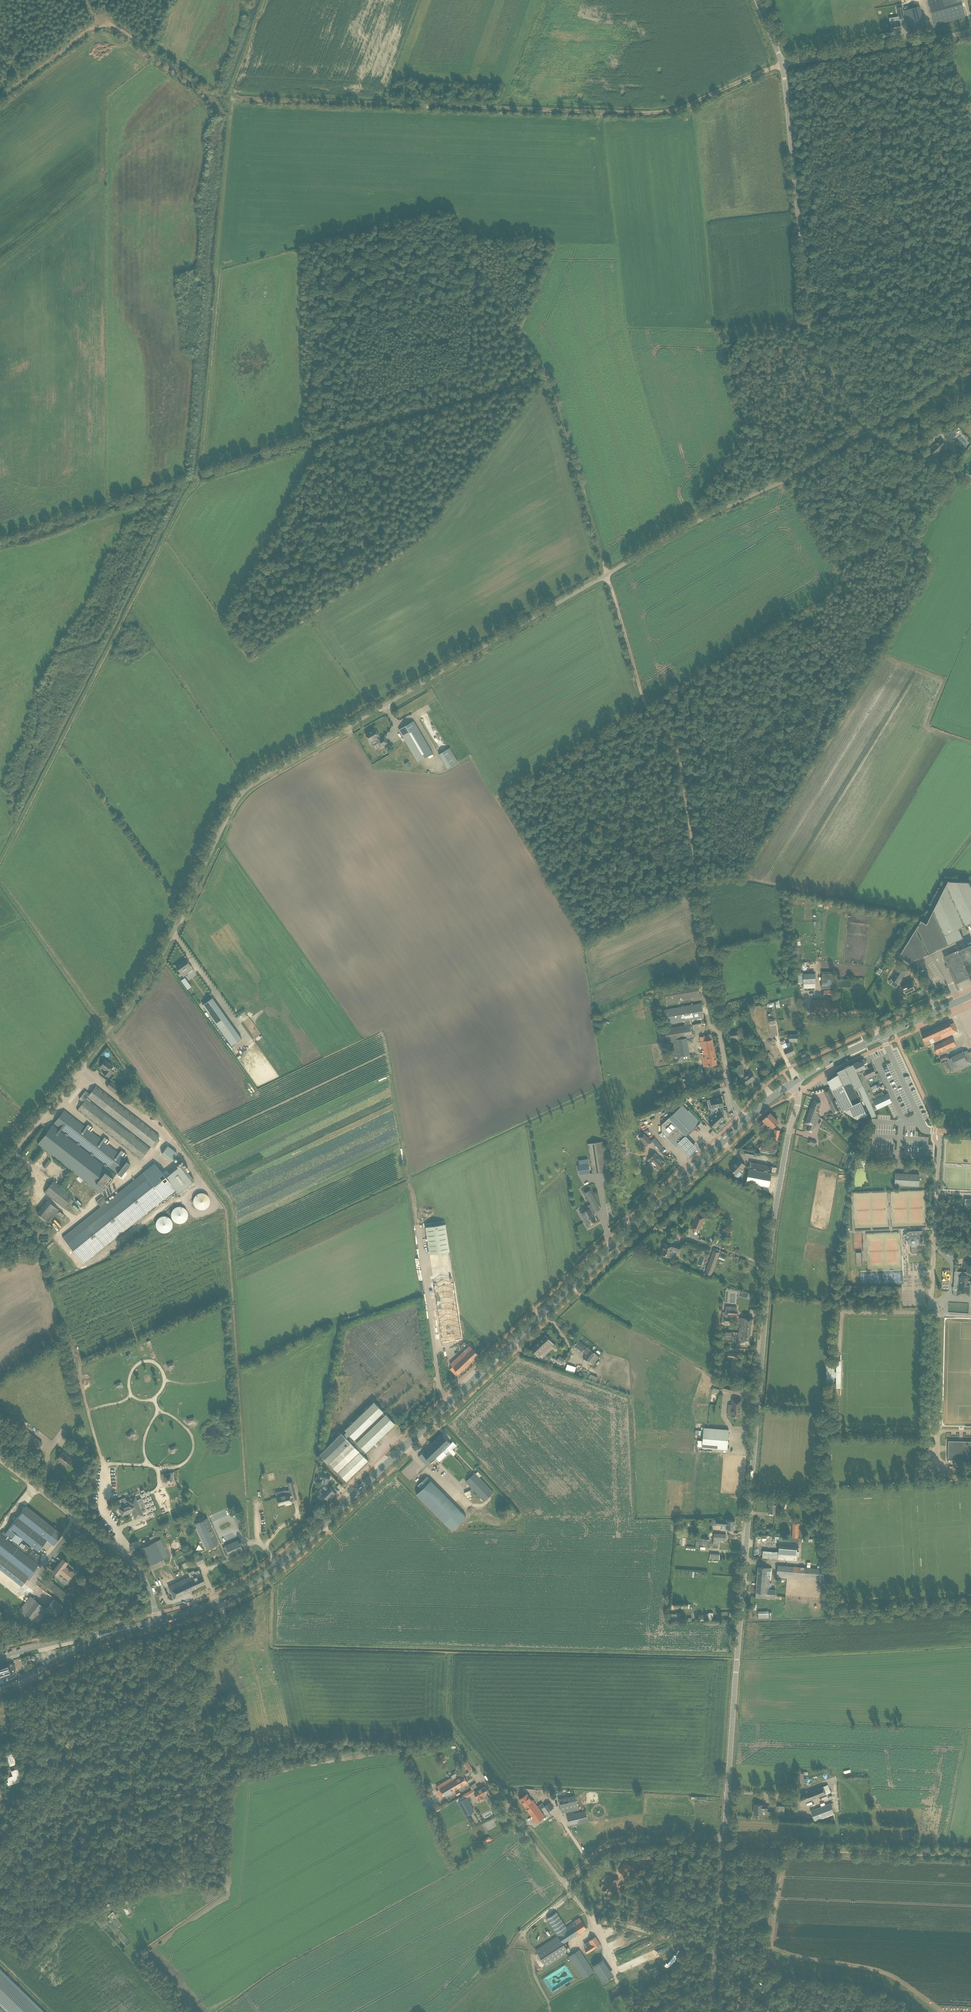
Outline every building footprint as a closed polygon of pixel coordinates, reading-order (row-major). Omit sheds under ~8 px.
[(935,25),(965,16),(961,0),(928,0),(935,25)] [(905,13),(907,19),(910,32),(925,28),(919,6),(904,10),(905,13)] [(896,24),(890,25),(890,28),(891,33),(901,31),(900,26),(900,21),(896,22),(896,24)] [(960,406),(954,408),(958,417),(963,415),(960,409),(961,409),(960,406)] [(951,429),(946,434),(950,438),(955,433),(951,429)] [(940,440),(933,447),(929,450),(935,456),(945,445),(940,440)] [(399,730),(418,762),(433,753),(413,721),(399,730)] [(365,735),(371,743),(377,740),(378,741),(377,741),(381,747),(388,743),(384,737),(381,739),(379,736),(380,736),(375,729),(365,735)] [(439,754),(447,768),(458,762),(450,748),(439,754)] [(948,881),(927,923),(921,920),(899,955),(910,962),(964,937),(959,928),(970,923),(970,885),(970,882),(948,881)] [(944,957),(956,983),(970,977),(970,979),(970,945),(944,957)] [(176,967),(179,971),(181,973),(184,977),(193,970),(191,966),(186,959),(176,967)] [(899,966),(891,980),(898,984),(898,985),(902,979),(901,979),(906,971),(899,966)] [(803,974),(803,988),(815,988),(815,974),(803,974)] [(185,977),(181,980),(188,989),(192,986),(185,977)] [(821,977),(821,989),(833,989),(833,977),(821,977)] [(700,997),(698,983),(664,989),(666,1004),(700,997)] [(902,987),(905,993),(915,989),(912,983),(902,987)] [(227,1017),(219,1006),(212,997),(202,1005),(208,1014),(216,1025),(228,1042),(239,1034),(227,1017)] [(837,1003),(832,1003),(829,1002),(829,1000),(813,1000),(813,1012),(837,1012),(837,1003)] [(704,1018),(701,1003),(663,1010),(666,1025),(684,1021),(685,1025),(690,1024),(690,1022),(694,1022),(693,1020),(703,1018),(703,1019),(704,1018)] [(949,1021),(935,1027),(941,1039),(957,1032),(953,1023),(950,1024),(949,1021)] [(690,1024),(685,1025),(658,1030),(660,1043),(693,1037),(690,1024)] [(769,1025),(770,1033),(778,1033),(777,1024),(769,1025)] [(941,1039),(935,1027),(921,1034),(927,1046),(931,1044),(929,1040),(933,1038),(934,1041),(936,1040),(937,1041),(941,1039)] [(727,1032),(728,1039),(740,1037),(739,1030),(727,1032)] [(703,1056),(705,1066),(716,1064),(711,1035),(702,1036),(703,1041),(700,1041),(703,1055),(701,1055),(702,1057),(703,1056)] [(775,1038),(779,1050),(784,1048),(780,1037),(775,1038)] [(952,1039),(944,1043),(947,1049),(955,1045),(952,1039)] [(947,1049),(944,1043),(943,1042),(934,1046),(938,1053),(947,1049)] [(784,1051),(787,1057),(792,1055),(792,1054),(794,1053),(789,1043),(786,1044),(788,1049),(784,1051)] [(690,1059),(688,1048),(676,1051),(678,1061),(690,1059)] [(953,1073),(970,1065),(970,1058),(967,1050),(947,1060),(953,1073)] [(100,1066),(104,1070),(102,1073),(108,1077),(113,1071),(110,1069),(113,1066),(105,1060),(100,1066)] [(866,1070),(863,1064),(865,1063),(863,1060),(862,1060),(861,1060),(853,1064),(852,1064),(874,1110),(891,1102),(887,1093),(875,1098),(866,1078),(872,1076),(875,1074),(874,1071),(874,1070),(873,1070),(872,1067),(866,1070)] [(858,1089),(872,1118),(877,1115),(852,1064),(836,1071),(842,1084),(831,1090),(836,1100),(841,1109),(841,1110),(856,1119),(866,1114),(855,1091),(858,1089)] [(739,1075),(741,1080),(745,1085),(754,1079),(751,1075),(750,1073),(745,1078),(742,1074),(744,1074),(741,1065),(736,1066),(739,1075)] [(685,1076),(688,1086),(695,1084),(693,1074),(685,1076)] [(118,1087),(110,1081),(106,1087),(114,1093),(118,1087)] [(77,1110),(81,1113),(141,1160),(152,1145),(154,1147),(159,1140),(157,1139),(159,1136),(96,1086),(89,1094),(85,1091),(79,1099),(83,1102),(77,1110)] [(721,1098),(710,1100),(712,1107),(711,1107),(712,1112),(715,1116),(708,1122),(715,1129),(718,1125),(720,1127),(723,1124),(721,1123),(724,1119),(724,1116),(721,1098)] [(700,1123),(689,1110),(688,1111),(682,1105),(682,1106),(675,1099),(670,1104),(677,1111),(661,1125),(661,1131),(676,1146),(678,1144),(685,1136),(700,1123)] [(805,1123),(809,1125),(807,1131),(812,1132),(814,1126),(815,1127),(819,1116),(817,1115),(819,1110),(818,1110),(821,1102),(813,1100),(805,1123)] [(837,1108),(833,1110),(834,1113),(839,1111),(838,1111),(841,1109),(836,1100),(834,1101),(837,1108)] [(64,1110),(38,1144),(100,1192),(102,1192),(117,1173),(121,1176),(130,1165),(125,1161),(126,1159),(64,1110)] [(769,1124),(772,1127),(778,1122),(770,1113),(764,1118),(764,1119),(759,1124),(762,1127),(766,1123),(768,1125),(769,1124)] [(639,1138),(647,1147),(652,1143),(644,1134),(639,1138)] [(685,1136),(678,1144),(690,1157),(698,1150),(685,1136)] [(655,1137),(652,1140),(660,1150),(663,1147),(655,1137)] [(587,1144),(592,1173),(607,1171),(603,1142),(587,1144)] [(162,1154),(171,1161),(177,1153),(168,1146),(162,1154)] [(48,1152),(45,1150),(35,1163),(38,1166),(42,1161),(45,1163),(49,1158),(46,1156),(48,1152)] [(657,1156),(658,1155),(656,1153),(651,1158),(648,1160),(654,1166),(657,1170),(660,1167),(665,1163),(662,1160),(659,1158),(659,1159),(657,1156)] [(589,1173),(588,1163),(587,1159),(578,1160),(579,1165),(578,1165),(580,1175),(589,1173)] [(734,1175),(736,1177),(739,1177),(742,1174),(739,1171),(741,1168),(742,1169),(745,1166),(738,1160),(734,1165),(733,1164),(729,1168),(736,1174),(734,1175)] [(748,1182),(771,1185),(773,1165),(750,1162),(748,1182)] [(83,1263),(175,1189),(165,1177),(166,1177),(154,1163),(106,1202),(101,1197),(96,1201),(100,1207),(62,1237),(83,1263)] [(194,1180),(181,1165),(166,1177),(165,1177),(175,1189),(178,1193),(194,1180)] [(63,1174),(68,1178),(72,1172),(67,1169),(63,1174)] [(894,1185),(919,1186),(919,1174),(895,1173),(894,1185)] [(44,1192),(63,1208),(66,1205),(68,1207),(74,1201),(70,1198),(73,1196),(54,1180),(44,1192)] [(587,1213),(582,1216),(585,1222),(586,1221),(588,1225),(596,1221),(592,1214),(593,1213),(592,1211),(595,1210),(592,1206),(597,1203),(590,1190),(585,1193),(590,1204),(587,1206),(589,1209),(586,1210),(587,1213)] [(209,1208),(209,1193),(194,1194),(195,1208),(209,1208)] [(37,1214),(50,1223),(59,1211),(47,1201),(37,1214)] [(189,1210),(177,1205),(172,1218),(183,1223),(189,1210)] [(691,1228),(700,1231),(705,1217),(696,1214),(691,1228)] [(158,1231),(171,1232),(172,1217),(158,1216),(158,1231)] [(425,1227),(430,1254),(450,1251),(445,1224),(425,1227)] [(922,1231),(917,1232),(915,1236),(911,1236),(908,1239),(908,1244),(911,1247),(911,1253),(923,1253),(922,1231)] [(669,1245),(664,1243),(662,1249),(663,1249),(661,1254),(672,1259),(675,1251),(680,1253),(682,1247),(669,1243),(669,1245)] [(711,1276),(720,1251),(714,1249),(704,1274),(711,1276)] [(966,1272),(954,1271),(953,1287),(952,1290),(953,1290),(953,1295),(956,1295),(956,1296),(969,1296),(970,1286),(970,1272),(966,1272)] [(454,1284),(434,1287),(442,1343),(462,1340),(454,1284)] [(739,1328),(739,1331),(752,1332),(753,1319),(740,1317),(740,1321),(742,1321),(741,1328),(739,1328)] [(752,1332),(739,1331),(738,1344),(751,1345),(752,1332)] [(554,1347),(553,1347),(554,1346),(553,1344),(554,1344),(549,1339),(545,1335),(531,1349),(534,1352),(539,1357),(547,1350),(548,1352),(551,1349),(554,1347)] [(574,1345),(582,1352),(586,1347),(578,1340),(574,1345)] [(453,1366),(450,1369),(456,1376),(478,1355),(469,1345),(450,1363),(453,1366)] [(590,1350),(584,1358),(593,1365),(599,1357),(590,1350)] [(836,1377),(836,1372),(834,1372),(834,1363),(826,1363),(826,1382),(834,1382),(834,1377),(836,1377)] [(720,1389),(734,1393),(735,1387),(721,1384),(720,1389)] [(727,1416),(740,1417),(741,1400),(732,1399),(732,1404),(728,1404),(727,1416)] [(342,1433),(320,1454),(346,1481),(368,1460),(363,1455),(363,1454),(364,1453),(374,1444),(376,1445),(378,1443),(376,1442),(395,1423),(386,1414),(385,1414),(383,1412),(384,1412),(374,1402),(345,1430),(347,1431),(345,1433),(343,1434),(342,1433)] [(702,1448),(722,1449),(727,1450),(729,1430),(703,1428),(702,1448)] [(22,1440),(36,1451),(42,1443),(28,1432),(22,1440)] [(455,1452),(453,1449),(457,1445),(453,1441),(451,1443),(442,1434),(418,1457),(427,1466),(436,1458),(440,1462),(447,1455),(446,1454),(449,1451),(453,1456),(455,1454),(455,1452)] [(970,1459),(970,1441),(948,1441),(947,1459),(970,1459)] [(57,1459),(66,1466),(71,1459),(62,1452),(57,1459)] [(174,1480),(173,1472),(161,1474),(162,1482),(174,1480)] [(335,1492),(327,1484),(328,1480),(329,1480),(330,1475),(321,1473),(320,1478),(322,1478),(321,1483),(326,1489),(322,1493),(322,1494),(321,1494),(320,1493),(317,1496),(321,1501),(324,1497),(323,1496),(324,1496),(327,1499),(328,1499),(329,1499),(330,1497),(335,1492)] [(474,1490),(484,1501),(494,1492),(475,1473),(465,1482),(471,1488),(470,1489),(472,1491),(474,1490)] [(426,1476),(417,1485),(421,1489),(416,1494),(452,1530),(466,1516),(426,1476)] [(292,1503),(290,1497),(292,1497),(291,1494),(295,1493),(292,1481),(287,1482),(289,1490),(286,1491),(287,1494),(276,1497),(279,1506),(286,1504),(286,1505),(292,1503)] [(143,1516),(136,1498),(134,1497),(131,1498),(131,1497),(130,1498),(130,1499),(126,1500),(128,1504),(118,1508),(121,1516),(131,1512),(134,1517),(137,1518),(143,1516)] [(776,1505),(769,1504),(769,1512),(775,1513),(776,1509),(784,1509),(785,1500),(778,1500),(778,1505),(776,1505)] [(21,1586),(37,1565),(41,1561),(39,1559),(41,1556),(33,1550),(34,1548),(38,1551),(47,1540),(53,1545),(62,1534),(26,1506),(5,1533),(3,1531),(0,1535),(0,1570),(21,1586)] [(218,1544),(207,1518),(195,1524),(197,1528),(200,1527),(202,1533),(201,1534),(205,1541),(203,1542),(206,1549),(218,1544)] [(722,1526),(722,1530),(726,1530),(726,1529),(734,1529),(735,1521),(730,1520),(712,1519),(712,1524),(716,1524),(716,1525),(722,1526)] [(792,1523),(792,1538),(802,1538),(803,1523),(792,1523)] [(713,1543),(717,1543),(718,1540),(725,1540),(725,1534),(714,1533),(713,1543)] [(778,1559),(796,1560),(796,1555),(796,1551),(797,1543),(792,1543),(792,1538),(779,1537),(778,1559)] [(700,1550),(709,1551),(710,1539),(696,1538),(695,1546),(700,1547),(700,1550)] [(156,1541),(164,1558),(168,1556),(160,1539),(156,1541)] [(243,1552),(238,1540),(225,1546),(230,1557),(243,1552)] [(163,1558),(156,1541),(141,1548),(149,1565),(163,1558)] [(204,1561),(201,1555),(194,1558),(196,1564),(204,1561)] [(53,1571),(57,1574),(57,1575),(56,1577),(60,1580),(59,1581),(64,1585),(68,1580),(73,1574),(64,1567),(66,1563),(62,1560),(57,1566),(57,1567),(54,1572),(53,1571)] [(776,1577),(819,1581),(820,1569),(777,1565),(776,1577)] [(755,1597),(772,1599),(775,1599),(775,1589),(769,1589),(770,1568),(758,1567),(755,1597)] [(189,1576),(168,1586),(174,1598),(205,1584),(199,1572),(199,1570),(194,1572),(194,1570),(188,1573),(189,1576)] [(66,1593),(52,1581),(47,1587),(62,1598),(66,1593)] [(20,1609),(24,1613),(35,1599),(30,1596),(20,1609)] [(679,1618),(682,1618),(682,1612),(675,1612),(675,1614),(673,1614),(673,1612),(668,1612),(667,1622),(679,1621),(679,1618)] [(8,1664),(8,1663),(0,1666),(0,1678),(12,1674),(12,1673),(13,1673),(14,1672),(14,1671),(15,1671),(15,1670),(15,1669),(15,1668),(15,1667),(15,1666),(14,1666),(14,1665),(13,1664),(12,1664),(11,1663),(10,1663),(9,1663),(9,1664),(8,1664)] [(51,1759),(51,1760),(54,1764),(62,1760),(59,1755),(51,1759)] [(13,1776),(7,1778),(8,1782),(12,1781),(13,1783),(15,1782),(15,1783),(19,1781),(19,1779),(21,1778),(19,1774),(17,1769),(11,1771),(13,1776)] [(444,1795),(467,1782),(463,1775),(458,1777),(456,1773),(454,1774),(451,1776),(451,1777),(436,1786),(438,1790),(439,1789),(444,1795)] [(823,1786),(798,1796),(801,1804),(817,1798),(831,1792),(828,1785),(823,1786)] [(485,1787),(474,1793),(477,1798),(479,1801),(483,1799),(484,1800),(489,1797),(486,1793),(488,1792),(485,1787)] [(456,1800),(465,1816),(474,1811),(467,1797),(474,1793),(472,1790),(463,1795),(463,1796),(456,1800)] [(527,1793),(519,1799),(531,1816),(532,1815),(534,1818),(534,1819),(536,1822),(544,1816),(540,1810),(537,1806),(533,1800),(532,1800),(527,1793)] [(558,1798),(562,1813),(578,1810),(575,1794),(558,1798)] [(423,1799),(428,1810),(435,1807),(430,1796),(423,1799)] [(544,1806),(548,1812),(554,1808),(550,1802),(544,1806)] [(830,1803),(810,1810),(814,1821),(834,1814),(830,1805),(830,1803)] [(766,1809),(767,1809),(767,1805),(754,1804),(754,1814),(762,1814),(778,1815),(779,1805),(772,1805),(772,1811),(766,1811),(766,1809)] [(567,1815),(569,1826),(588,1821),(586,1811),(567,1815)] [(625,1876),(630,1870),(622,1864),(618,1870),(625,1876)] [(607,1893),(618,1878),(613,1874),(604,1885),(603,1883),(600,1887),(607,1893)] [(674,1901),(681,1905),(684,1900),(677,1896),(674,1901)] [(112,1912),(108,1915),(119,1927),(123,1923),(112,1912)] [(558,1935),(536,1949),(546,1966),(569,1952),(563,1943),(576,1935),(577,1937),(580,1935),(579,1933),(586,1928),(579,1918),(572,1922),(573,1923),(566,1927),(556,1912),(552,1915),(546,1918),(558,1935)] [(587,1953),(600,1944),(595,1936),(589,1940),(592,1945),(585,1949),(587,1953)] [(569,1956),(571,1960),(583,1978),(594,1972),(579,1949),(569,1956)] [(603,1982),(615,1975),(605,1958),(593,1965),(603,1982)] [(6,1974),(8,1971),(4,1967),(1,1970),(0,1969),(0,2011),(44,2011),(6,1974)]
